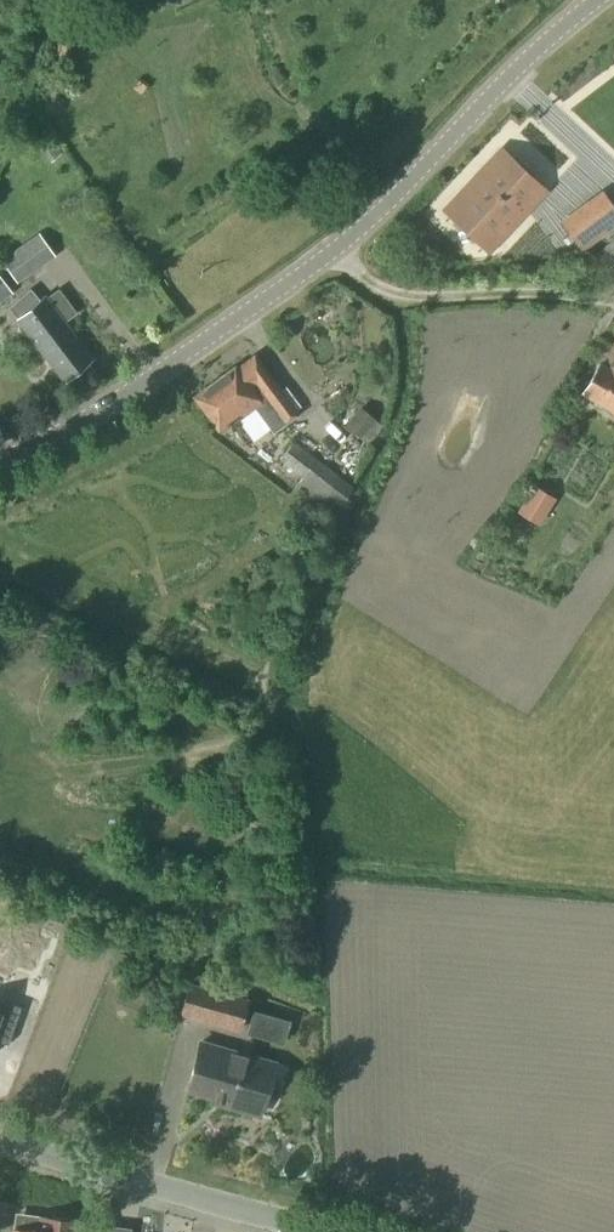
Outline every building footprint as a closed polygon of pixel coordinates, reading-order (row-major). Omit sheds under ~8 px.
[(50,163),(58,156),(62,154),(52,141),(49,144),(40,150),(50,163)] [(478,192),(462,210),(485,232),(502,215),(507,220),(515,211),(510,206),(526,189),(502,167),(486,184),(480,179),(472,187),(478,192)] [(613,228),(613,205),(603,190),(559,223),(581,252),(613,228)] [(17,284),(56,257),(39,233),(1,260),(17,284)] [(606,280),(613,273),(613,240),(593,258),(589,261),(606,280)] [(13,294),(0,276),(0,303),(13,294)] [(32,308),(20,295),(7,307),(17,319),(16,320),(65,382),(93,360),(65,323),(77,313),(59,288),(46,298),(45,297),(32,308)] [(601,364),(600,363),(582,394),(613,412),(613,342),(601,364)] [(281,390),(254,355),(236,368),(234,367),(194,397),(221,432),(254,407),(274,433),(299,413),(296,409),(301,406),(286,387),(281,390)] [(368,444),(383,424),(373,416),(362,407),(360,406),(345,426),(368,444)] [(326,524),(354,488),(294,441),(279,460),(302,478),(289,495),(326,524)] [(533,486),(517,512),(531,520),(547,495),(533,486)] [(240,1033),(249,999),(189,982),(179,1015),(240,1033)] [(4,1058),(21,1007),(0,1000),(0,1057),(4,1058)] [(253,1010),(246,1033),(284,1044),(291,1020),(253,1010)] [(259,1116),(274,1063),(201,1042),(187,1090),(223,1100),(222,1105),(259,1116)] [(13,1231),(71,1231),(73,1220),(44,1217),(42,1231),(13,1228),(13,1231)]
